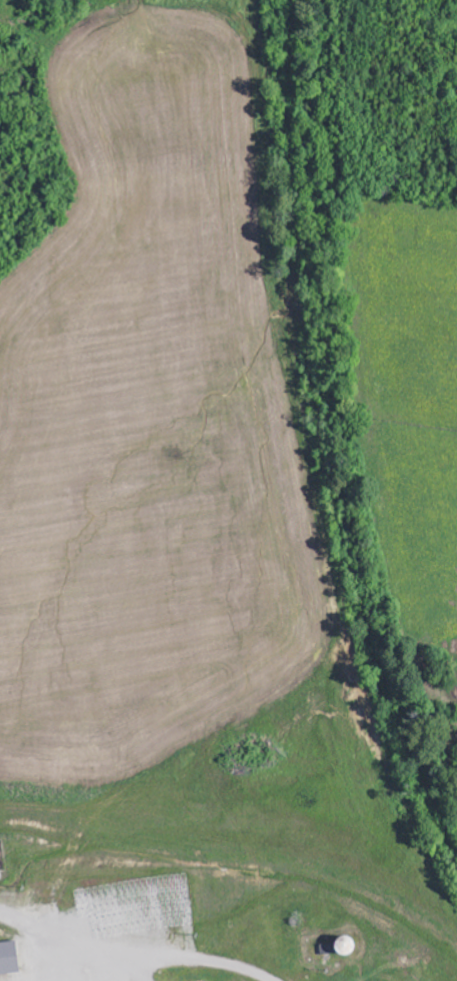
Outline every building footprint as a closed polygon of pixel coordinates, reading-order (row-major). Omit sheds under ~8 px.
[(17,942),(0,944),(0,976),(20,974),(17,942)]
